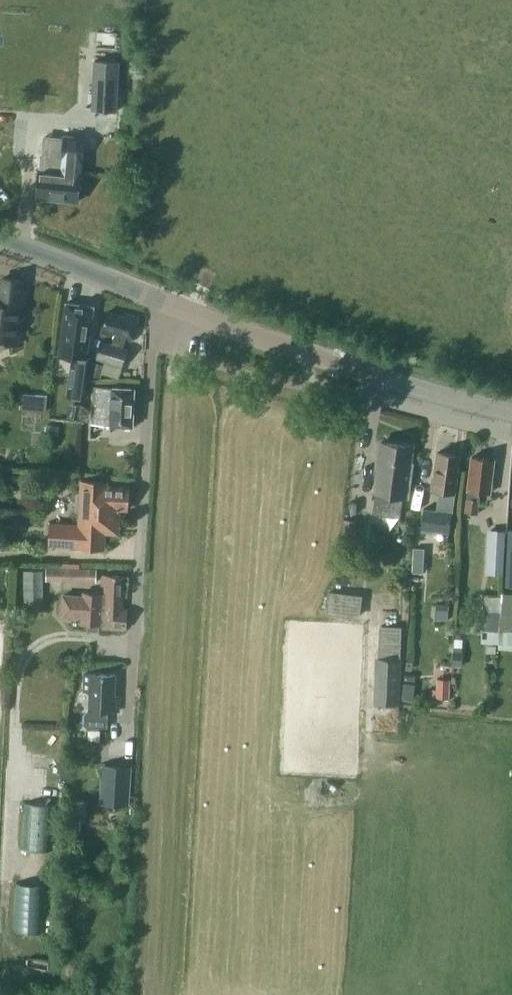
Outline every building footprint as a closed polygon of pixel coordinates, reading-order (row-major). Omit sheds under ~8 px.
[(117,111),(120,61),(93,59),(93,72),(106,73),(104,110),(117,111)] [(37,197),(78,201),(80,172),(81,172),(85,137),(64,135),(61,169),(39,167),(37,197)] [(20,343),(26,294),(21,293),(22,280),(3,277),(1,294),(0,294),(0,341),(20,343)] [(59,355),(78,357),(76,371),(72,370),(68,395),(85,397),(88,373),(89,374),(92,359),(87,358),(94,306),(66,302),(59,355)] [(125,312),(124,315),(108,311),(102,331),(114,334),(112,343),(123,346),(126,338),(133,340),(139,316),(125,312)] [(101,340),(96,358),(122,366),(128,348),(123,346),(112,343),(101,340)] [(104,364),(94,361),(90,374),(101,377),(102,372),(104,364)] [(93,385),(92,423),(133,426),(135,388),(93,385)] [(47,394),(35,393),(34,409),(46,410),(47,394)] [(374,512),(400,515),(403,496),(408,497),(413,462),(410,462),(412,445),(382,441),(380,457),(377,457),(375,471),(378,472),(375,492),(376,492),(374,512)] [(439,490),(436,510),(424,508),(421,531),(433,533),(433,530),(450,532),(452,512),(453,512),(460,455),(438,452),(433,489),(439,490)] [(490,492),(494,459),(472,456),(465,512),(477,513),(480,491),(490,492)] [(106,520),(119,521),(120,508),(128,508),(129,486),(107,485),(107,481),(81,480),(80,491),(76,491),(75,512),(79,512),(78,524),(51,522),(50,544),(104,547),(106,520)] [(353,519),(343,518),(342,531),(352,532),(353,519)] [(503,556),(505,530),(488,529),(487,555),(503,556)] [(414,548),(413,565),(423,566),(424,549),(414,548)] [(96,581),(96,568),(47,567),(46,580),(96,581)] [(100,627),(127,628),(128,609),(123,609),(125,575),(103,574),(102,593),(84,592),(83,596),(63,594),(62,614),(82,616),(82,622),(100,624),(100,627)] [(362,596),(330,592),(328,612),(360,616),(362,596)] [(484,598),(482,614),(481,627),(498,629),(500,615),(501,600),(484,598)] [(447,619),(447,605),(435,604),(435,611),(439,611),(439,619),(447,619)] [(500,615),(498,629),(511,629),(511,616),(500,615)] [(380,657),(400,658),(401,626),(381,626),(380,657)] [(495,644),(487,643),(487,652),(495,652),(495,644)] [(378,702),(398,703),(400,658),(380,657),(378,702)] [(84,713),(84,720),(84,723),(88,728),(96,729),(100,726),(107,726),(108,711),(119,712),(119,694),(115,694),(116,673),(83,672),(82,690),(89,691),(88,709),(84,713)] [(449,698),(449,683),(437,683),(437,689),(433,689),(432,697),(449,698)] [(99,802),(129,804),(131,765),(101,764),(99,802)] [(45,929),(45,881),(16,880),(16,929),(45,929)]
